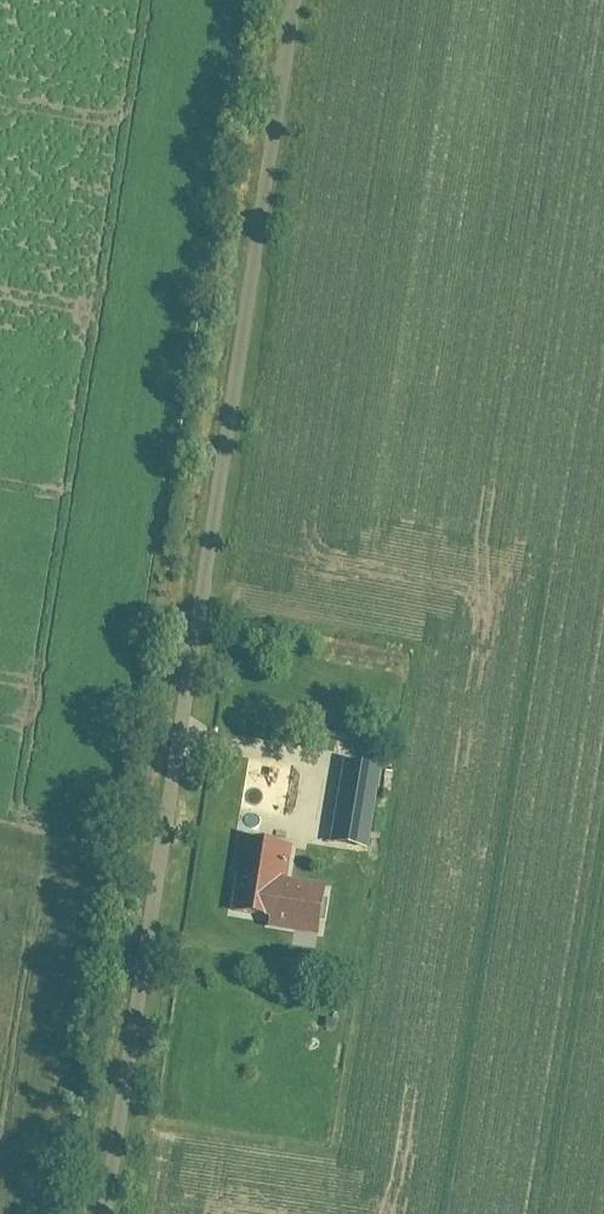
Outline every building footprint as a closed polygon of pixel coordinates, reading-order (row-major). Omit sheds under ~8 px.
[(355,753),(327,751),(324,800),(352,802),(355,753)] [(328,896),(286,891),(291,843),(246,839),(237,920),(269,923),(268,938),(323,944),(328,896)]
